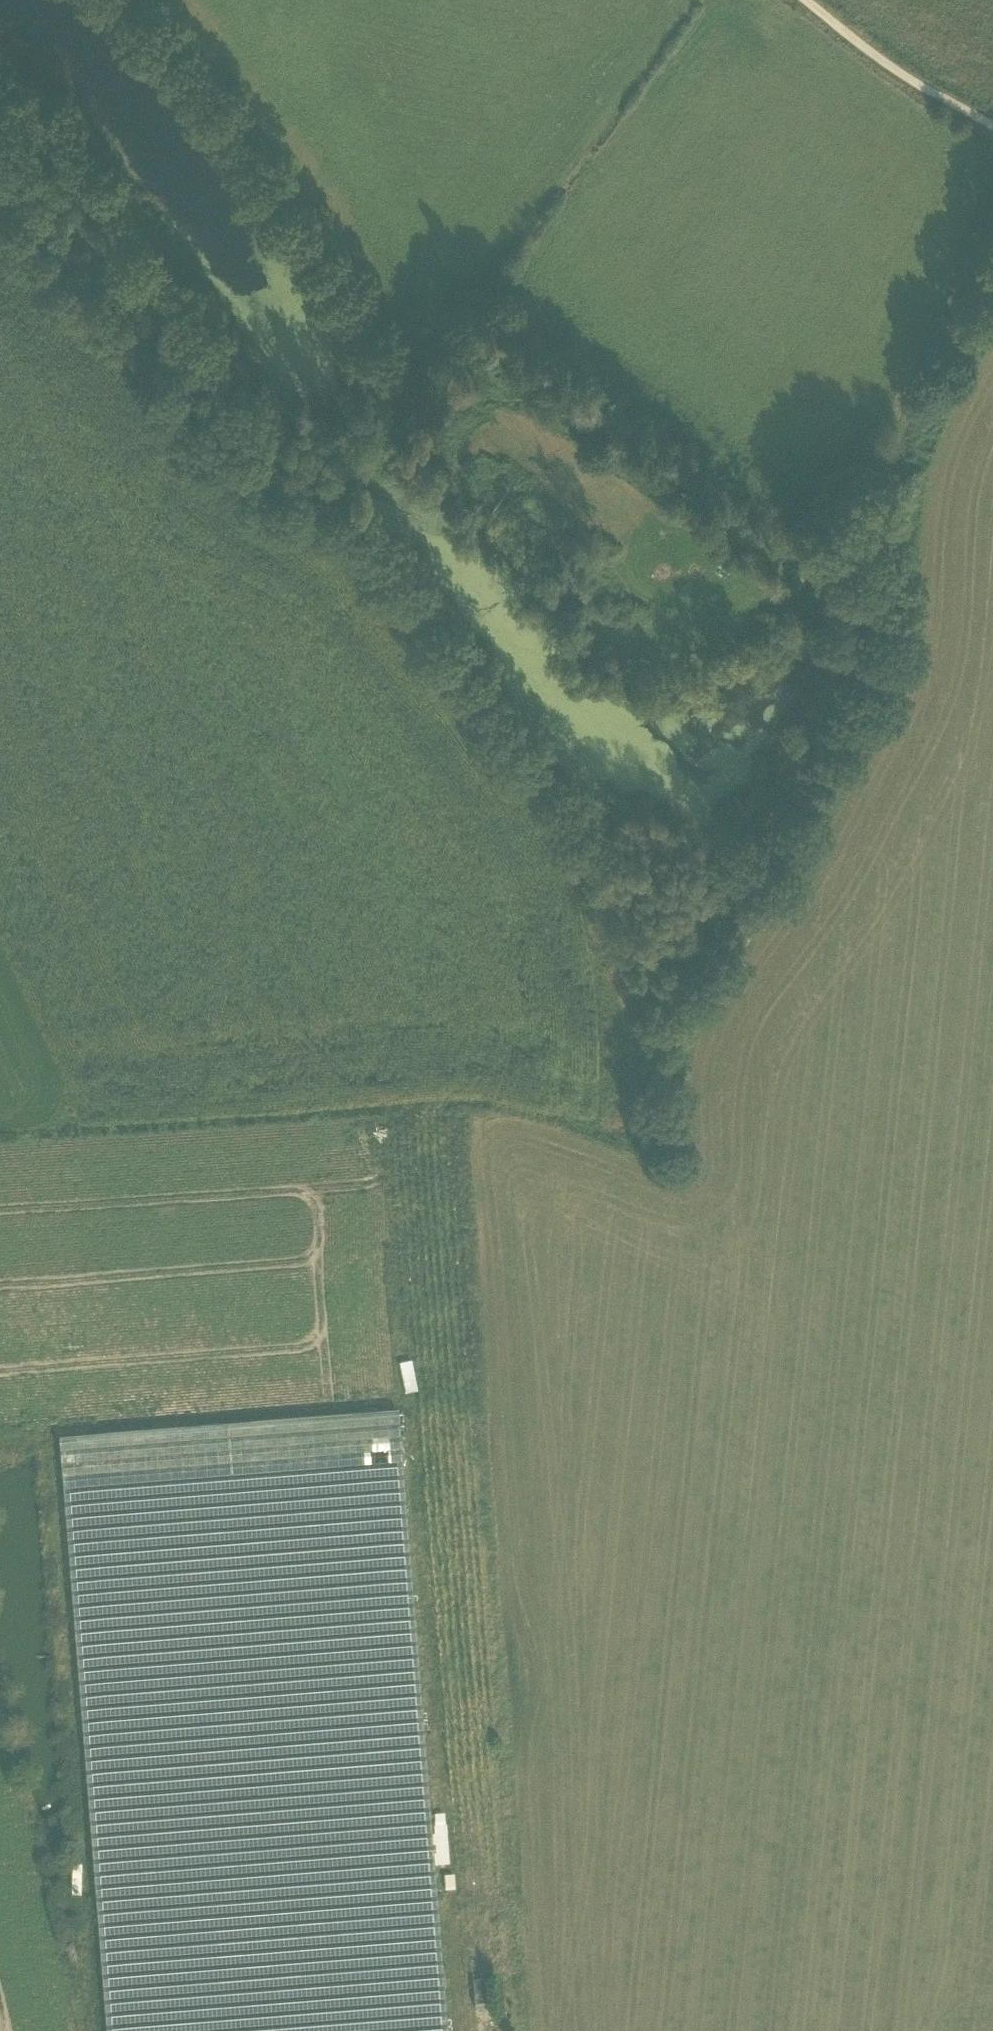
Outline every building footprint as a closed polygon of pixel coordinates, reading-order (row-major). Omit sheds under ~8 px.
[(59,1443),(106,2030),(448,2030),(444,1978),(399,1416),(59,1443)]
